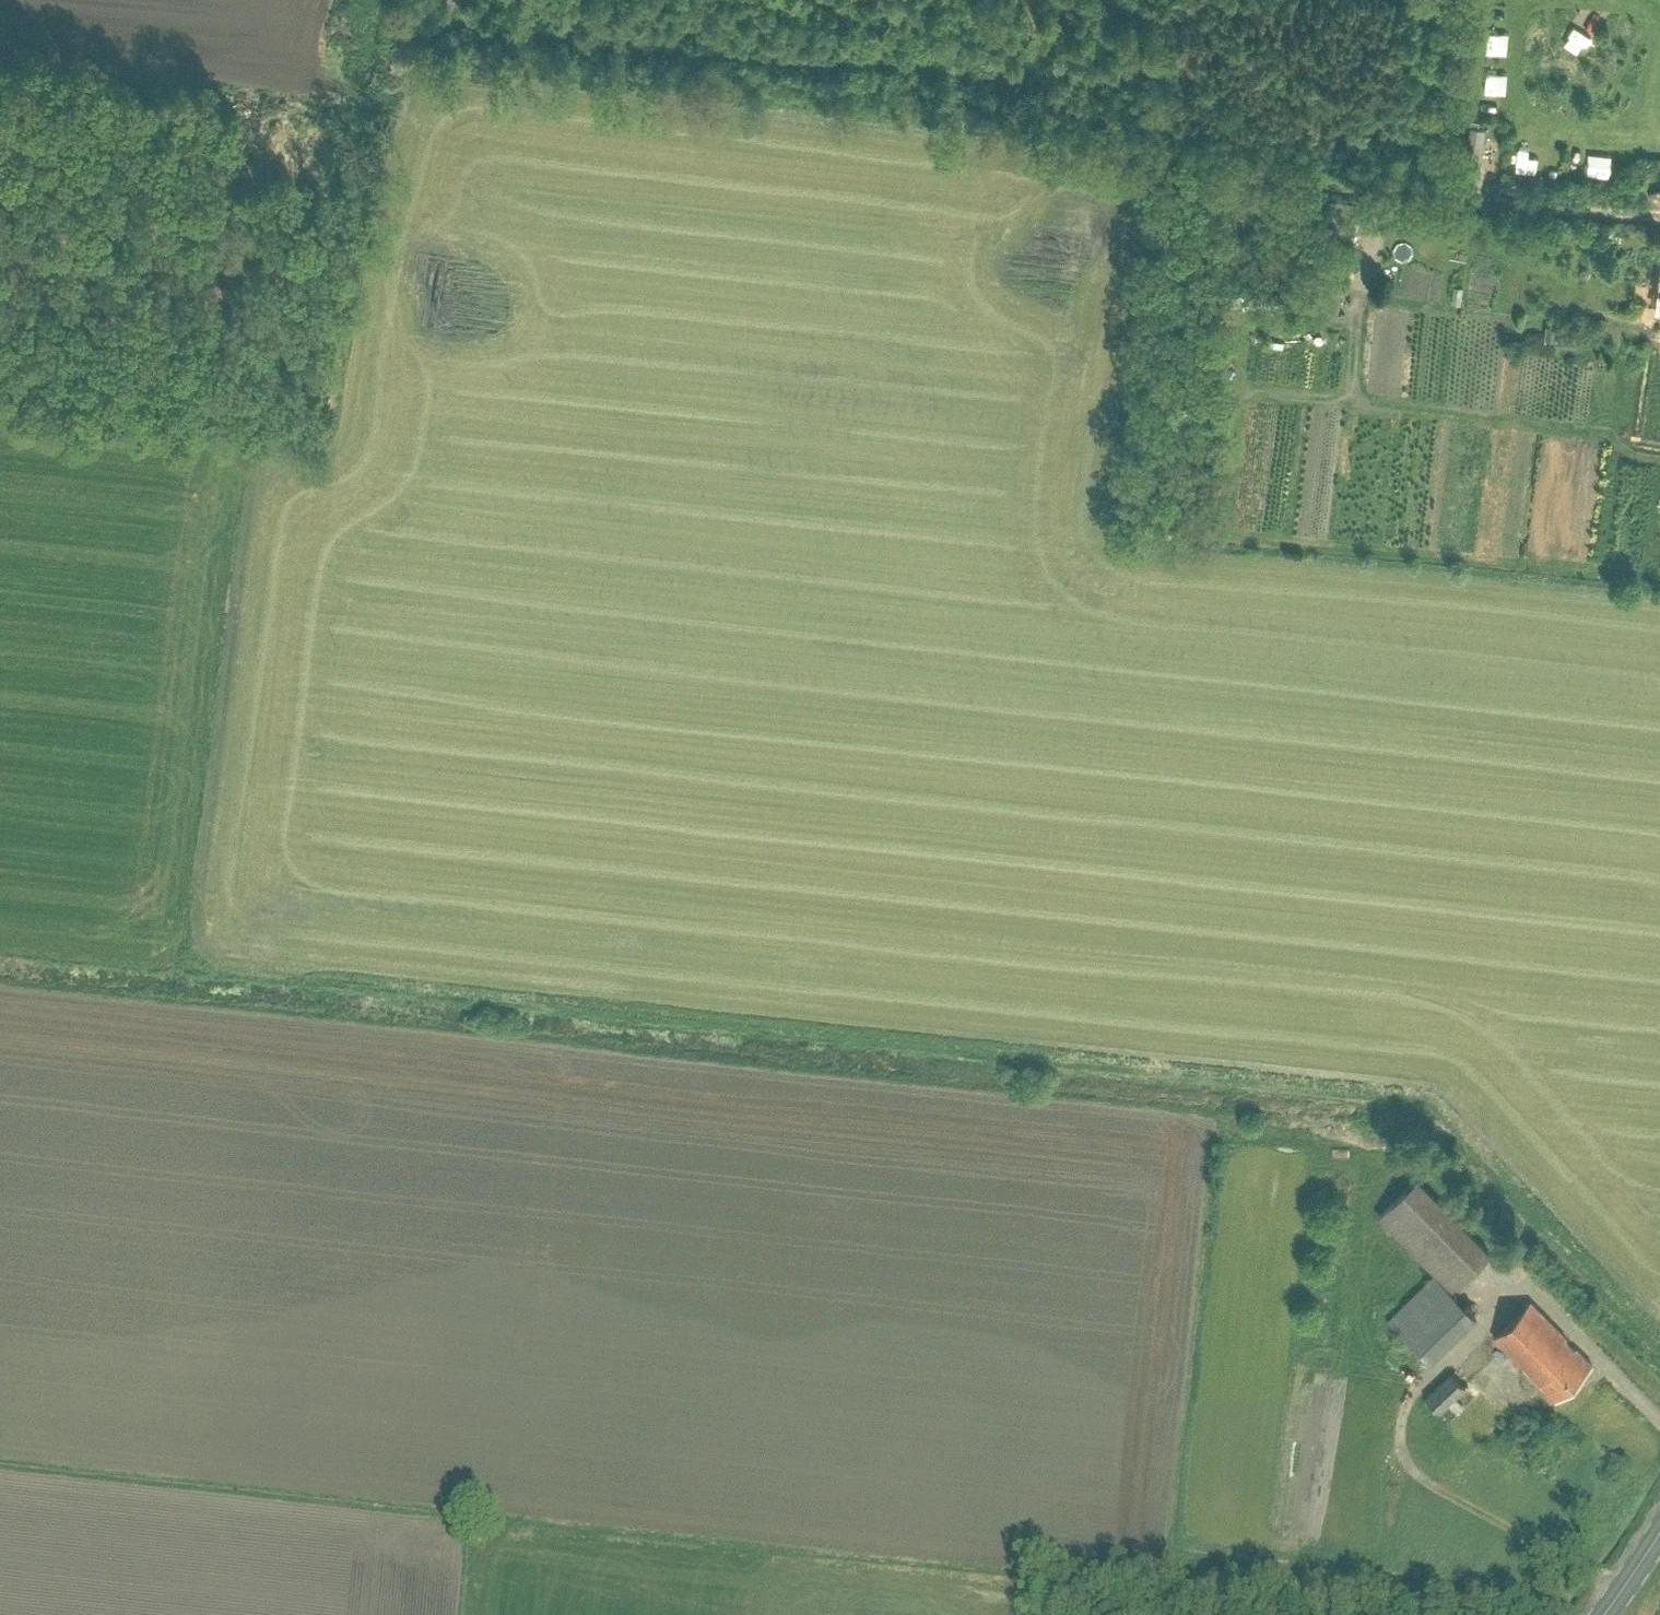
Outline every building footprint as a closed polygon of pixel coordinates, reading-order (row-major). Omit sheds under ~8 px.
[(1659,194),(1659,181),(1641,185),(1644,198),(1659,194)] [(1549,320),(1547,332),(1557,334),(1559,321),(1549,320)] [(1651,324),(1650,342),(1659,342),(1659,325),(1651,324)] [(1377,1216),(1434,1274),(1387,1320),(1430,1363),(1477,1317),(1451,1291),(1491,1252),(1417,1177),(1377,1216)] [(1495,1337),(1556,1398),(1592,1363),(1578,1350),(1576,1352),(1565,1340),(1567,1337),(1531,1301),(1495,1337)] [(1440,1412),(1465,1387),(1451,1373),(1425,1397),(1440,1412)]
